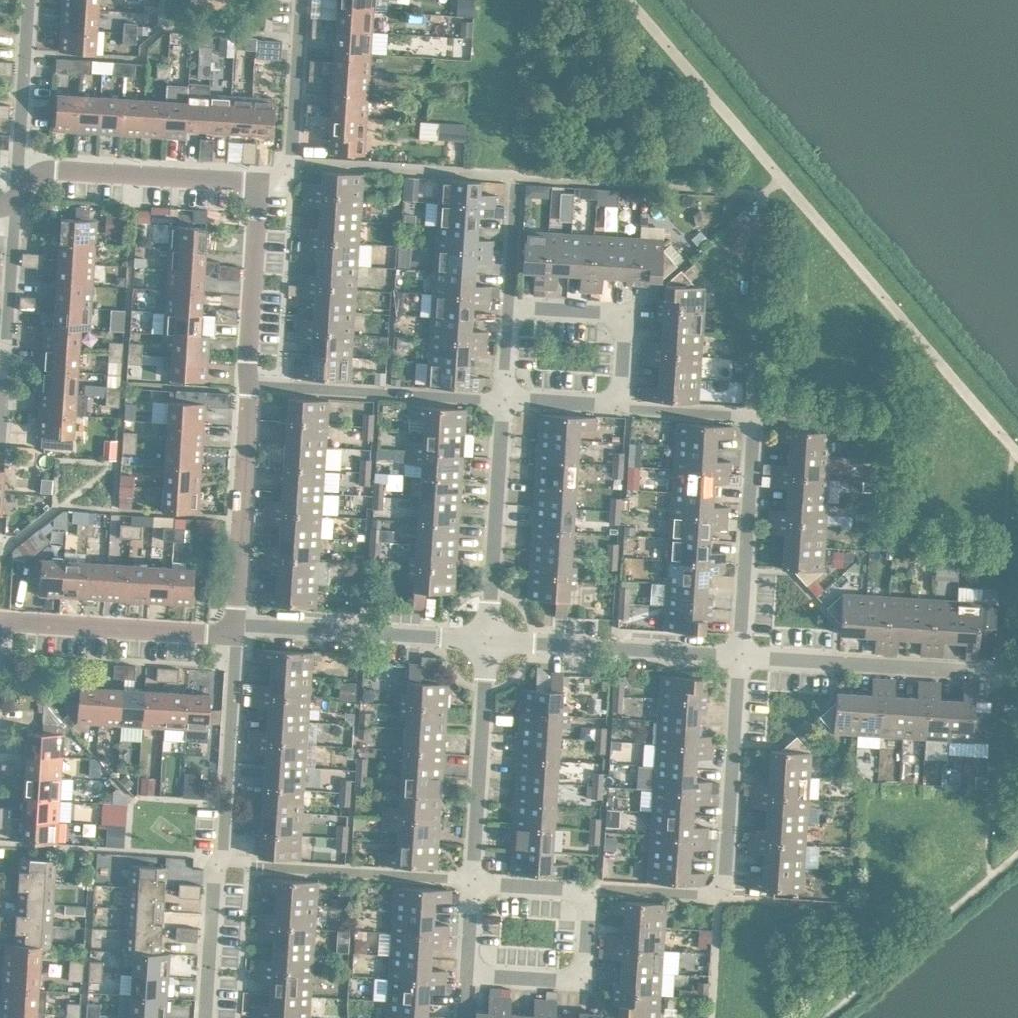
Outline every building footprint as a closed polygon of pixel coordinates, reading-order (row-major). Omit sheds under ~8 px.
[(56,18),(91,20),(93,0),(57,0),(56,18)] [(331,19),(366,21),(368,0),(332,0),(331,19)] [(307,6),(307,17),(320,18),(321,7),(307,6)] [(118,11),(118,22),(131,23),(132,12),(118,11)] [(457,12),(457,25),(466,26),(467,12),(457,12)] [(133,15),(133,23),(142,24),(142,16),(133,15)] [(320,18),(307,17),(306,28),(320,28),(320,18)] [(91,20),(56,18),(54,40),(90,43),(91,20)] [(331,19),(329,40),(365,42),(366,21),(331,19)] [(131,23),(118,22),(117,33),(131,33),(131,23)] [(195,23),(194,53),(206,53),(207,24),(195,23)] [(250,47),(275,48),(276,30),(251,28),(250,47)] [(329,40),(328,62),(364,64),(365,42),(329,40)] [(65,62),(76,62),(76,49),(66,48),(65,62)] [(76,49),(76,62),(86,63),(86,62),(87,49),(76,49)] [(87,49),(86,62),(97,63),(98,50),(87,49)] [(98,50),(97,63),(108,63),(109,51),(98,50)] [(305,50),(304,60),(318,61),(318,50),(305,50)] [(108,64),(119,65),(119,52),(109,51),(108,63),(108,64)] [(119,52),(119,65),(129,66),(130,52),(119,52)] [(151,67),(162,68),(163,54),(152,54),(151,67)] [(163,54),(162,68),(172,68),(173,55),(163,54)] [(318,61),(304,60),(303,71),(317,72),(318,61)] [(328,62),(327,83),(362,86),(364,64),(328,62)] [(136,124),(139,89),(139,77),(118,75),(117,87),(115,123),(136,124)] [(182,82),(181,91),(182,92),(180,118),(181,118),(202,120),(204,84),(182,82)] [(49,119),(72,120),(74,85),(51,83),(49,119)] [(327,83),(325,105),(361,107),(362,86),(327,83)] [(226,85),(204,84),(202,120),(224,121),(226,85)] [(72,120),(93,122),(96,86),(74,85),(72,120)] [(247,87),(226,85),(224,121),(245,122),(247,87)] [(93,122),(115,123),(117,87),(96,86),(93,122)] [(270,88),(247,87),(245,122),(267,124),(270,88)] [(136,124),(158,126),(160,90),(139,89),(136,124)] [(160,90),(158,126),(180,127),(181,118),(180,118),(182,92),(181,91),(160,90)] [(302,93),(301,103),(315,104),(315,94),(302,93)] [(315,104),(301,103),(301,114),(314,115),(315,104)] [(361,107),(325,105),(324,127),(324,142),(359,144),(361,107)] [(415,111),(414,128),(432,129),(433,112),(415,111)] [(433,112),(432,129),(459,131),(460,114),(433,112)] [(195,128),(194,138),(208,139),(208,129),(195,128)] [(238,131),(237,141),(251,142),(251,132),(238,131)] [(208,139),(194,138),(193,149),(207,150),(208,139)] [(251,142),(237,141),(236,152),(250,153),(251,142)] [(300,172),(299,183),(356,187),(358,163),(317,161),(316,173),(300,172)] [(434,168),(433,192),(489,196),(490,184),(474,183),(475,171),(434,168)] [(521,174),(520,186),(526,186),(532,181),(532,174),(521,174)] [(575,177),(574,187),(590,188),(591,178),(575,177)] [(621,189),(637,190),(637,181),(622,180),(621,189)] [(398,181),(398,189),(409,190),(409,182),(398,181)] [(315,196),(314,207),(355,210),(356,187),(299,183),(299,195),(315,196)] [(556,183),(555,195),(568,195),(569,183),(556,183)] [(433,192),(431,215),(472,217),(473,206),(489,207),(489,196),(433,192)] [(489,196),(489,207),(499,207),(499,196),(489,196)] [(55,207),(54,229),(90,232),(91,209),(83,209),(84,198),(71,198),(70,208),(55,207)] [(132,199),(131,211),(144,211),(144,199),(132,199)] [(101,201),(100,223),(123,224),(124,202),(101,201)] [(402,203),(401,212),(410,212),(411,204),(402,203)] [(165,214),(164,236),(200,239),(201,216),(187,215),(187,205),(174,204),(173,215),(165,214)] [(297,218),(296,229),(353,232),(355,210),(314,207),(313,219),(297,218)] [(731,212),(719,232),(735,241),(746,222),(731,212)] [(431,215),(430,238),(486,241),(487,230),(471,229),(472,217),(431,215)] [(528,278),(540,279),(543,222),(520,220),(517,261),(529,262),(528,278)] [(695,220),(686,227),(697,240),(706,233),(695,220)] [(552,263),(563,264),(566,223),(543,222),(540,279),(551,279),(552,263)] [(574,281),(585,281),(589,225),(566,223),(563,264),(575,264),(574,281)] [(589,225),(585,281),(596,282),(597,266),(609,267),(611,226),(589,225)] [(634,228),(611,226),(609,267),(620,267),(620,273),(631,273),(634,228)] [(658,229),(634,228),(631,273),(643,274),(643,269),(655,270),(671,255),(669,253),(658,240),(657,239),(658,229)] [(54,229),(52,251),(88,253),(90,232),(54,229)] [(312,241),(311,253),(352,255),(353,232),(296,229),(296,240),(312,241)] [(665,233),(658,240),(669,253),(677,246),(665,233)] [(164,236),(162,258),(198,260),(199,249),(200,239),(164,236)] [(430,238),(428,260),(469,263),(470,251),(486,252),(486,241),(430,238)] [(16,255),(27,256),(28,242),(17,242),(16,255)] [(28,242),(27,256),(37,257),(38,243),(28,242)] [(129,246),(128,255),(141,256),(141,247),(129,246)] [(199,249),(198,260),(213,261),(213,254),(214,250),(199,249)] [(52,251),(51,273),(87,275),(88,253),(52,251)] [(294,263),(294,274),(350,278),(352,255),(311,253),(310,264),(294,263)] [(213,268),(223,268),(224,255),(213,254),(213,261),(213,268)] [(224,255),(223,268),(234,269),(235,255),(224,255)] [(162,258),(161,280),(197,282),(198,260),(162,258)] [(428,260),(427,283),(483,287),(484,275),(468,274),(469,263),(428,260)] [(653,286),(652,297),(698,300),(700,277),(690,276),(675,260),(659,274),(659,287),(653,286)] [(111,270),(110,275),(119,275),(119,267),(114,267),(111,270)] [(51,273),(50,294),(86,296),(87,275),(51,273)] [(309,286),(308,298),(349,301),(350,278),(294,274),(293,285),(309,286)] [(528,278),(528,285),(539,286),(540,279),(528,278)] [(161,280),(160,301),(195,303),(197,282),(161,280)] [(427,283),(425,306),(466,308),(467,297),(483,298),(483,287),(427,283)] [(13,298),(24,299),(25,285),(14,285),(13,298)] [(25,285),(24,299),(35,300),(35,286),(25,285)] [(50,294),(48,315),(48,316),(75,317),(75,318),(84,319),(86,296),(50,294)] [(210,311),(220,312),(221,298),(211,297),(210,311)] [(657,309),(656,321),(697,323),(698,300),(652,297),(652,309),(657,309)] [(221,298),(220,312),(231,312),(232,299),(221,298)] [(291,309),(291,320),(347,323),(349,301),(308,298),(307,310),(291,309)] [(158,324),(168,324),(168,323),(194,325),(194,324),(195,303),(160,301),(158,324)] [(735,318),(744,319),(745,303),(736,303),(735,318)] [(425,306),(424,328),(481,332),(481,321),(465,320),(466,308),(425,306)] [(39,314),(38,337),(73,339),(75,318),(75,317),(48,316),(48,315),(39,314)] [(306,332),(305,344),(346,346),(347,323),(291,320),(290,331),(306,332)] [(640,331),(639,342),(695,346),(697,323),(656,321),(656,332),(640,331)] [(168,324),(166,345),(202,347),(203,324),(194,324),(194,325),(168,323),(168,324)] [(392,327),(391,336),(404,337),(404,328),(392,327)] [(424,328),(422,351),(463,354),(464,342),(480,343),(481,332),(424,328)] [(104,330),(103,341),(117,342),(117,331),(104,330)] [(123,331),(123,342),(136,343),(137,332),(123,331)] [(38,337),(36,358),(72,361),(73,339),(38,337)] [(117,342),(103,341),(102,352),(116,353),(117,342)] [(136,343),(123,342),(122,353),(136,353),(136,343)] [(654,355),(653,366),(694,369),(695,346),(639,342),(638,353),(654,355)] [(346,346),(305,344),(305,355),(288,354),(288,366),(344,370),(346,346)] [(202,347),(166,345),(165,367),(201,369),(202,347)] [(463,354),(422,351),(421,375),(478,379),(478,366),(462,365),(463,354)] [(36,358),(35,380),(71,382),(72,361),(36,358)] [(370,361),(369,373),(379,374),(380,362),(370,361)] [(694,369),(653,366),(653,378),(637,377),(636,389),(692,392),(694,369)] [(81,373),(81,383),(100,384),(101,375),(81,373)] [(101,375),(100,384),(114,385),(115,374),(101,373),(101,375)] [(35,380),(33,402),(69,404),(71,382),(35,380)] [(163,390),(162,412),(198,415),(199,392),(204,393),(204,394),(223,395),(224,383),(172,380),(171,390),(163,390)] [(114,385),(100,384),(100,395),(113,396),(114,385)] [(282,387),(281,411),(321,413),(323,390),(282,387)] [(419,408),(418,420),(459,422),(460,399),(403,395),(403,407),(419,408)] [(69,404),(33,402),(32,424),(47,425),(46,435),(59,436),(60,426),(68,426),(69,404)] [(359,403),(358,416),(367,416),(367,404),(359,403)] [(534,403),(532,427),(573,429),(574,418),(590,419),(591,407),(534,403)] [(281,411),(279,433),(320,436),(321,413),(281,411)] [(162,412),(160,434),(196,436),(198,415),(162,412)] [(671,412),(669,436),(710,438),(711,427),(727,428),(728,416),(671,412)] [(367,416),(358,416),(357,428),(366,429),(367,416)] [(785,432),(784,443),(824,446),(826,422),(769,419),(768,430),(785,432)] [(118,420),(117,431),(131,432),(131,421),(118,420)] [(401,430),(400,441),(457,445),(459,422),(418,420),(417,431),(401,430)] [(532,427),(531,450),(571,452),(573,429),(532,427)] [(99,428),(98,449),(110,449),(111,429),(99,428)] [(131,432),(117,431),(116,442),(130,442),(131,432)] [(279,433),(278,456),(318,459),(320,436),(279,433)] [(624,433),(623,455),(634,456),(636,433),(624,433)] [(160,434),(159,455),(195,458),(196,436),(160,434)] [(669,436),(668,459),(725,462),(725,451),(709,450),(710,438),(669,436)] [(416,453),(415,465),(456,468),(457,445),(400,441),(400,452),(416,453)] [(609,442),(608,455),(617,455),(618,443),(609,442)] [(766,463),(766,465),(823,468),(824,446),(784,443),(783,455),(767,454),(766,463)] [(356,449),(355,461),(364,462),(365,449),(356,449)] [(531,450),(529,472),(570,475),(571,452),(531,450)] [(757,453),(756,462),(766,463),(767,454),(757,453)] [(159,455),(158,477),(193,479),(195,458),(159,455)] [(623,455),(621,478),(633,479),(634,456),(623,455)] [(278,456),(276,479),(317,481),(318,459),(278,456)] [(668,459),(667,481),(707,484),(708,472),(724,473),(725,462),(668,459)] [(364,462),(355,461),(354,474),(363,474),(364,462)] [(115,463),(114,474),(128,475),(128,464),(115,463)] [(415,465),(414,488),(454,490),(456,468),(415,465)] [(782,477),(781,489),(821,491),(823,468),(766,465),(766,466),(766,476),(782,477)] [(756,466),(756,475),(766,476),(766,466),(756,466)] [(369,472),(368,485),(377,485),(378,473),(369,472)] [(529,472),(528,495),(569,498),(570,475),(529,472)] [(128,475),(114,474),(113,485),(114,485),(126,486),(127,486),(128,475)] [(193,479),(158,477),(156,499),(192,502),(193,479)] [(260,489),(259,501),(316,504),(317,481),(276,479),(276,490),(260,489)] [(667,481),(665,504),(722,508),(722,496),(706,495),(707,484),(667,481)] [(114,485),(113,496),(125,497),(126,486),(114,485)] [(377,485),(368,485),(367,497),(376,498),(377,485)] [(414,488),(412,511),(453,513),(454,490),(414,488)] [(606,488),(605,500),(614,501),(615,488),(606,488)] [(764,499),(763,510),(820,514),(821,491),(781,489),(780,500),(764,499)] [(528,495),(527,518),(567,520),(569,498),(528,495)] [(49,506),(48,517),(61,517),(61,500),(57,500),(49,506)] [(614,501),(605,500),(604,513),(613,513),(614,501)] [(274,513),(274,524),(314,527),(316,504),(259,501),(258,512),(274,513)] [(665,504),(664,527),(704,529),(705,518),(721,519),(722,508),(665,504)] [(169,507),(169,516),(179,517),(180,508),(169,507)] [(722,508),(721,519),(731,519),(732,508),(722,508)] [(367,509),(366,518),(375,518),(375,509),(367,509)] [(71,524),(82,524),(82,511),(72,510),(71,524)] [(779,523),(778,534),(819,537),(820,514),(763,510),(763,522),(779,523)] [(82,511),(82,524),(92,525),(93,512),(82,511)] [(412,511),(411,533),(451,536),(453,513),(412,511)] [(114,527),(125,527),(126,514),(115,513),(114,527)] [(126,514),(125,527),(135,528),(136,514),(126,514)] [(157,529),(168,530),(169,516),(158,516),(157,529)] [(169,516),(168,530),(178,531),(179,517),(169,516)] [(619,516),(618,524),(627,525),(628,516),(619,516)] [(34,518),(23,527),(33,539),(44,531),(34,518)] [(366,518),(365,530),(374,531),(375,518),(366,518)] [(527,518),(525,541),(566,543),(567,520),(527,518)] [(257,535),(256,546),(313,550),(314,527),(274,524),(273,536),(257,535)] [(23,527),(12,536),(22,548),(33,539),(23,527)] [(664,527),(662,549),(719,553),(719,542),(703,541),(704,529),(664,527)] [(374,531),(365,530),(364,543),(373,543),(374,531)] [(404,545),(404,556),(450,559),(451,536),(411,533),(410,545),(404,545)] [(603,533),(602,546),(611,546),(612,534),(603,533)] [(819,537),(778,534),(776,558),(786,558),(801,575),(817,560),(819,537)] [(525,541),(524,563),(569,566),(570,555),(565,555),(566,543),(525,541)] [(271,558),(271,570),(311,572),(313,550),(256,546),(255,557),(271,558)] [(611,546),(602,546),(601,558),(610,559),(611,546)] [(931,546),(930,569),(943,570),(943,546),(931,546)] [(33,584),(56,585),(58,549),(36,548),(35,556),(25,555),(24,569),(34,569),(33,584)] [(56,585),(77,587),(80,551),(58,549),(56,585)] [(662,549),(661,572),(701,575),(702,563),(718,564),(719,553),(662,549)] [(77,587),(99,588),(101,552),(80,551),(77,587)] [(99,588),(120,589),(123,554),(101,552),(99,588)] [(719,553),(718,564),(728,565),(729,554),(719,553)] [(120,589),(142,591),(144,555),(123,554),(120,589)] [(142,591),(164,592),(166,556),(144,555),(142,591)] [(166,556),(164,592),(186,594),(188,558),(166,556)] [(450,559),(404,556),(403,567),(409,567),(408,580),(408,579),(407,597),(419,598),(420,580),(448,582),(450,559)] [(569,566),(524,563),(522,587),(550,589),(549,606),(561,607),(562,589),(563,589),(563,577),(569,577),(569,566)] [(311,572),(271,570),(270,581),(254,580),(253,592),(310,596),(311,572)] [(661,572),(659,595),(705,598),(706,587),(700,586),(701,575),(661,572)] [(615,577),(614,592),(623,593),(624,577),(615,577)] [(975,592),(974,617),(988,618),(991,618),(993,579),(976,578),(975,592)] [(834,624),(858,625),(860,585),(837,583),(821,597),(835,614),(834,624)] [(868,642),(880,643),(883,586),(860,585),(858,625),(869,626),(868,642)] [(892,627),(903,628),(906,587),(883,586),(880,643),(891,643),(892,627)] [(914,645),(925,646),(929,589),(906,587),(903,628),(915,629),(914,645)] [(937,630),(949,631),(952,590),(929,589),(925,646),(936,646),(937,630)] [(952,590),(949,631),(961,632),(959,648),(972,649),(973,628),(974,617),(975,592),(952,590)] [(623,593),(614,592),(613,607),(622,608),(623,593)] [(705,598),(659,595),(658,619),(698,621),(699,609),(704,609),(705,598)] [(974,617),(973,628),(987,629),(988,618),(974,617)] [(265,651),(265,663),(305,665),(307,642),(250,638),(249,650),(265,651)] [(107,667),(118,668),(119,654),(108,653),(107,667)] [(395,683),(395,694),(441,697),(442,673),(414,671),(415,654),(403,653),(402,671),(401,683),(395,683)] [(119,654),(118,668),(129,668),(130,655),(119,654)] [(151,670),(161,670),(162,657),(151,656),(151,670)] [(162,657),(161,670),(172,671),(173,657),(162,657)] [(340,657),(339,666),(351,667),(351,658),(340,657)] [(516,678),(515,702),(560,704),(561,693),(556,693),(557,681),(556,681),(557,663),(546,662),(544,680),(516,678)] [(248,673),(247,684),(304,688),(305,665),(265,663),(264,674),(248,673)] [(655,664),(653,688),(699,691),(700,679),(694,679),(695,667),(655,664)] [(852,724),(874,725),(878,669),(867,668),(866,684),(854,683),(852,724)] [(609,669),(608,685),(617,685),(618,670),(609,669)] [(874,725),(897,727),(900,686),(888,685),(889,669),(878,669),(874,725)] [(897,727),(920,728),(924,672),(912,671),(911,687),(900,686),(897,727)] [(339,672),(338,688),(349,689),(350,672),(339,672)] [(920,728),(943,730),(945,689),(934,688),(935,672),(924,672),(920,728)] [(945,689),(943,730),(966,731),(969,691),(970,675),(958,674),(957,690),(945,689)] [(71,711),(94,712),(96,677),(73,675),(73,690),(62,689),(61,703),(62,703),(72,703),(71,711)] [(94,712),(115,714),(117,678),(96,677),(94,712)] [(358,678),(356,685),(361,690),(367,689),(370,682),(365,677),(358,678)] [(115,714),(137,715),(139,679),(117,678),(115,714)] [(137,715),(158,717),(161,681),(139,679),(137,715)] [(158,717),(180,718),(182,682),(161,681),(158,717)] [(182,682),(180,718),(179,728),(202,729),(203,712),(213,712),(214,699),(204,698),(204,684),(182,682)] [(828,722),(852,724),(854,683),(831,682),(830,692),(814,706),(828,722)] [(262,696),(262,708),(302,711),(304,688),(247,684),(247,686),(246,694),(246,695),(262,696)] [(617,685),(608,685),(607,700),(616,701),(617,685)] [(39,687),(37,711),(51,712),(50,722),(58,723),(65,716),(57,707),(39,687)] [(582,687),(582,701),(594,701),(595,688),(582,687)] [(653,688),(652,710),(692,713),(693,701),(698,702),(699,691),(653,688)] [(969,691),(966,731),(983,732),(986,692),(969,691)] [(399,705),(399,717),(439,719),(441,697),(395,694),(394,705),(399,705)] [(355,701),(354,714),(363,715),(363,702),(355,701)] [(515,702),(513,724),(554,727),(554,715),(560,716),(560,704),(515,702)] [(62,703),(57,707),(65,716),(71,711),(72,703),(62,703)] [(245,718),(244,730),(301,733),(302,711),(262,708),(261,720),(245,718)] [(652,710),(650,733),(707,737),(708,726),(692,725),(692,713),(652,710)] [(21,743),(56,745),(58,723),(50,722),(51,712),(37,711),(37,721),(22,720),(21,743)] [(363,715),(354,714),(353,727),(362,727),(363,715)] [(399,717),(397,740),(438,742),(439,719),(399,717)] [(591,717),(590,729),(599,730),(600,717),(591,717)] [(513,724),(512,747),(552,750),(554,727),(513,724)] [(765,740),(763,763),(804,766),(805,742),(791,726),(775,740),(765,740)] [(599,730),(590,729),(589,742),(598,742),(599,730)] [(259,742),(259,753),(299,756),(301,733),(244,730),(243,741),(259,742)] [(605,730),(605,738),(615,739),(615,731),(605,730)] [(650,733),(649,756),(689,758),(690,747),(706,748),(707,737),(650,733)] [(397,740),(396,762),(436,765),(438,742),(397,740)] [(97,741),(91,746),(98,755),(104,750),(97,741)] [(19,764),(55,767),(56,745),(21,743),(19,764)] [(352,747),(351,759),(360,760),(361,748),(352,747)] [(512,747),(510,770),(551,772),(552,750),(512,747)] [(9,764),(10,753),(0,753),(0,763),(9,764)] [(259,753),(257,776),(298,779),(299,756),(259,753)] [(649,756),(647,779),(704,782),(705,771),(689,770),(689,758),(649,756)] [(360,760),(351,759),(350,772),(359,773),(360,760)] [(396,762),(394,785),(435,788),(436,765),(396,762)] [(588,762),(587,775),(596,775),(597,763),(588,762)] [(18,786),(54,788),(55,767),(19,764),(9,764),(0,763),(0,774),(19,775),(18,786)] [(746,774),(745,785),(802,789),(804,766),(763,763),(762,775),(746,774)] [(136,766),(135,783),(148,784),(149,767),(136,766)] [(335,769),(335,781),(343,782),(344,769),(335,769)] [(510,770),(509,792),(549,795),(551,772),(510,770)] [(705,771),(704,782),(712,783),(713,772),(705,771)] [(176,786),(201,787),(202,773),(177,772),(176,786)] [(738,773),(738,784),(745,785),(746,774),(738,773)] [(596,775),(587,775),(586,787),(595,788),(596,775)] [(257,776),(256,799),(296,802),(298,779),(257,776)] [(647,779),(646,801),(686,804),(687,792),(703,793),(704,782),(647,779)] [(343,782),(335,781),(334,794),(343,794),(343,782)] [(377,796),(377,807),(433,810),(435,788),(394,785),(394,797),(377,796)] [(761,797),(760,809),(801,811),(802,789),(745,785),(745,796),(761,797)] [(18,786),(17,808),(52,810),(54,788),(18,786)] [(97,792),(97,813),(102,814),(119,814),(120,814),(121,793),(97,792)] [(509,792),(507,815),(548,818),(549,795),(509,792)] [(256,799),(254,822),(295,824),(296,802),(256,799)] [(646,801),(644,824),(701,828),(701,826),(702,818),(702,817),(686,816),(686,804),(646,801)] [(6,807),(6,817),(16,818),(15,830),(51,832),(52,810),(17,808),(6,807)] [(392,819),(391,831),(432,833),(433,810),(377,807),(376,818),(392,819)] [(585,808),(584,820),(593,821),(594,808),(585,808)] [(743,819),(743,830),(799,834),(801,811),(760,809),(759,820),(743,819)] [(102,814),(101,835),(118,836),(119,814),(102,814)] [(333,814),(332,827),(340,827),(341,815),(333,814)] [(507,815),(506,838),(546,841),(548,818),(507,815)] [(702,818),(701,826),(709,827),(709,819),(702,818)] [(593,821),(584,820),(583,833),(592,833),(593,821)] [(295,824),(254,822),(253,845),(293,848),(295,824)] [(644,824),(643,847),(683,849),(684,838),(700,839),(701,828),(644,824)] [(340,827),(332,827),(331,839),(340,840),(340,827)] [(599,827),(598,839),(609,839),(610,828),(599,827)] [(758,843),(757,854),(798,857),(799,834),(743,830),(742,842),(758,843)] [(432,833),(391,831),(391,842),(374,841),(374,853),(430,857),(432,833)] [(546,841),(506,838),(504,862),(561,865),(562,853),(546,852),(546,841)] [(14,846),(13,869),(48,871),(50,849),(14,846)] [(683,849),(643,847),(641,870),(698,874),(699,862),(683,861),(683,849)] [(124,854),(123,876),(158,878),(160,856),(124,854)] [(798,857),(757,854),(756,866),(740,865),(740,877),(796,880),(798,857)] [(271,880),(270,892),(310,894),(312,871),(255,867),(254,879),(271,880)] [(13,869),(11,890),(47,893),(48,871),(13,869)] [(173,886),(183,887),(184,873),(174,872),(173,886)] [(184,873),(183,887),(194,887),(195,874),(184,873)] [(388,875),(387,899),(427,902),(428,890),(444,891),(445,879),(388,875)] [(123,876),(121,898),(157,900),(158,878),(123,876)] [(619,902),(618,914),(658,917),(660,893),(603,889),(603,901),(619,902)] [(11,890),(10,912),(46,914),(47,893),(11,890)] [(253,902),(252,913),(309,917),(310,894),(270,892),(269,903),(253,902)] [(60,894),(59,902),(79,903),(79,896),(60,894)] [(121,898),(120,919),(156,921),(157,900),(121,898)] [(387,899),(385,922),(442,925),(443,914),(427,913),(427,902),(387,899)] [(10,912),(9,932),(8,933),(35,935),(35,936),(44,937),(46,914),(10,912)] [(268,925),(267,937),(307,940),(309,917),(252,913),(252,924),(268,925)] [(601,924),(600,936),(657,939),(658,917),(618,914),(617,925),(601,924)] [(170,929),(180,930),(181,916),(171,916),(170,929)] [(181,916),(180,930),(191,931),(192,917),(181,916)] [(118,942),(128,942),(128,941),(154,943),(154,942),(156,921),(120,919),(118,942)] [(693,919),(692,937),(700,937),(700,932),(705,932),(705,919),(693,919)] [(385,922),(384,945),(425,947),(425,935),(441,937),(442,925),(385,922)] [(33,957),(35,936),(35,935),(8,933),(9,932),(0,932),(0,955),(33,957)] [(616,948),(615,959),(655,962),(657,939),(600,936),(600,947),(616,948)] [(250,949),(249,959),(306,962),(307,940),(267,937),(266,949),(250,948),(250,949)] [(127,954),(126,963),(162,965),(164,942),(154,942),(154,943),(128,941),(128,942),(118,942),(118,954),(127,954)] [(384,945),(383,967),(439,971),(440,960),(424,959),(425,947),(384,945)] [(64,948),(63,959),(77,960),(78,949),(64,948)] [(84,949),(83,960),(97,961),(97,950),(84,949)] [(32,978),(33,957),(0,955),(0,976),(32,978)] [(77,960),(63,959),(63,969),(76,970),(77,960)] [(265,971),(264,982),(304,985),(306,962),(249,959),(249,970),(265,971)] [(609,971),(608,982),(654,985),(655,962),(615,959),(614,971),(609,971)] [(97,961),(83,960),(82,971),(96,971),(97,961)] [(126,963),(125,984),(161,987),(162,965),(126,963)] [(383,967),(381,990),(422,993),(422,981),(438,982),(439,981),(439,971),(383,967)] [(692,987),(701,988),(702,972),(693,972),(692,979),(692,986),(692,987)] [(39,1000),(40,979),(32,978),(0,976),(0,998),(39,1000)] [(672,978),(672,985),(684,986),(685,979),(672,978)] [(247,993),(246,1004),(303,1008),(304,985),(264,982),(263,994),(247,993)] [(608,982),(607,993),(613,993),(612,1006),(623,1017),(631,1017),(642,1008),(652,1008),(654,985),(608,982)] [(125,984),(124,1006),(159,1008),(161,987),(125,984)] [(494,986),(483,986),(482,1002),(469,1001),(468,1017),(492,1017),(494,986)] [(516,1004),(504,1003),(505,987),(504,987),(495,986),(494,986),(492,1017),(515,1017),(516,1004)] [(539,989),(528,988),(527,1005),(516,1004),(515,1017),(538,1017),(539,989)] [(561,1007),(549,1006),(551,990),(539,989),(538,1017),(560,1017),(561,1007)] [(381,990),(380,1013),(436,1016),(437,1005),(421,1004),(422,993),(381,990)] [(61,991),(61,1002),(74,1003),(75,992),(61,991)] [(81,992),(80,1003),(94,1004),(94,993),(81,992)] [(39,1000),(0,998),(0,1017),(37,1017),(39,1000)] [(74,1003),(61,1002),(60,1012),(73,1013),(74,1003)] [(584,1003),(573,1002),(573,1008),(561,1007),(560,1017),(583,1017),(584,1003)] [(94,1004),(80,1003),(80,1014),(93,1015),(94,1004)] [(583,1017),(615,1017),(607,1010),(595,1009),(595,1004),(584,1003),(583,1017)] [(262,1017),(302,1017),(303,1008),(246,1004),(246,1015),(262,1016),(262,1017)] [(123,1017),(159,1017),(159,1008),(124,1006),(123,1017)]
